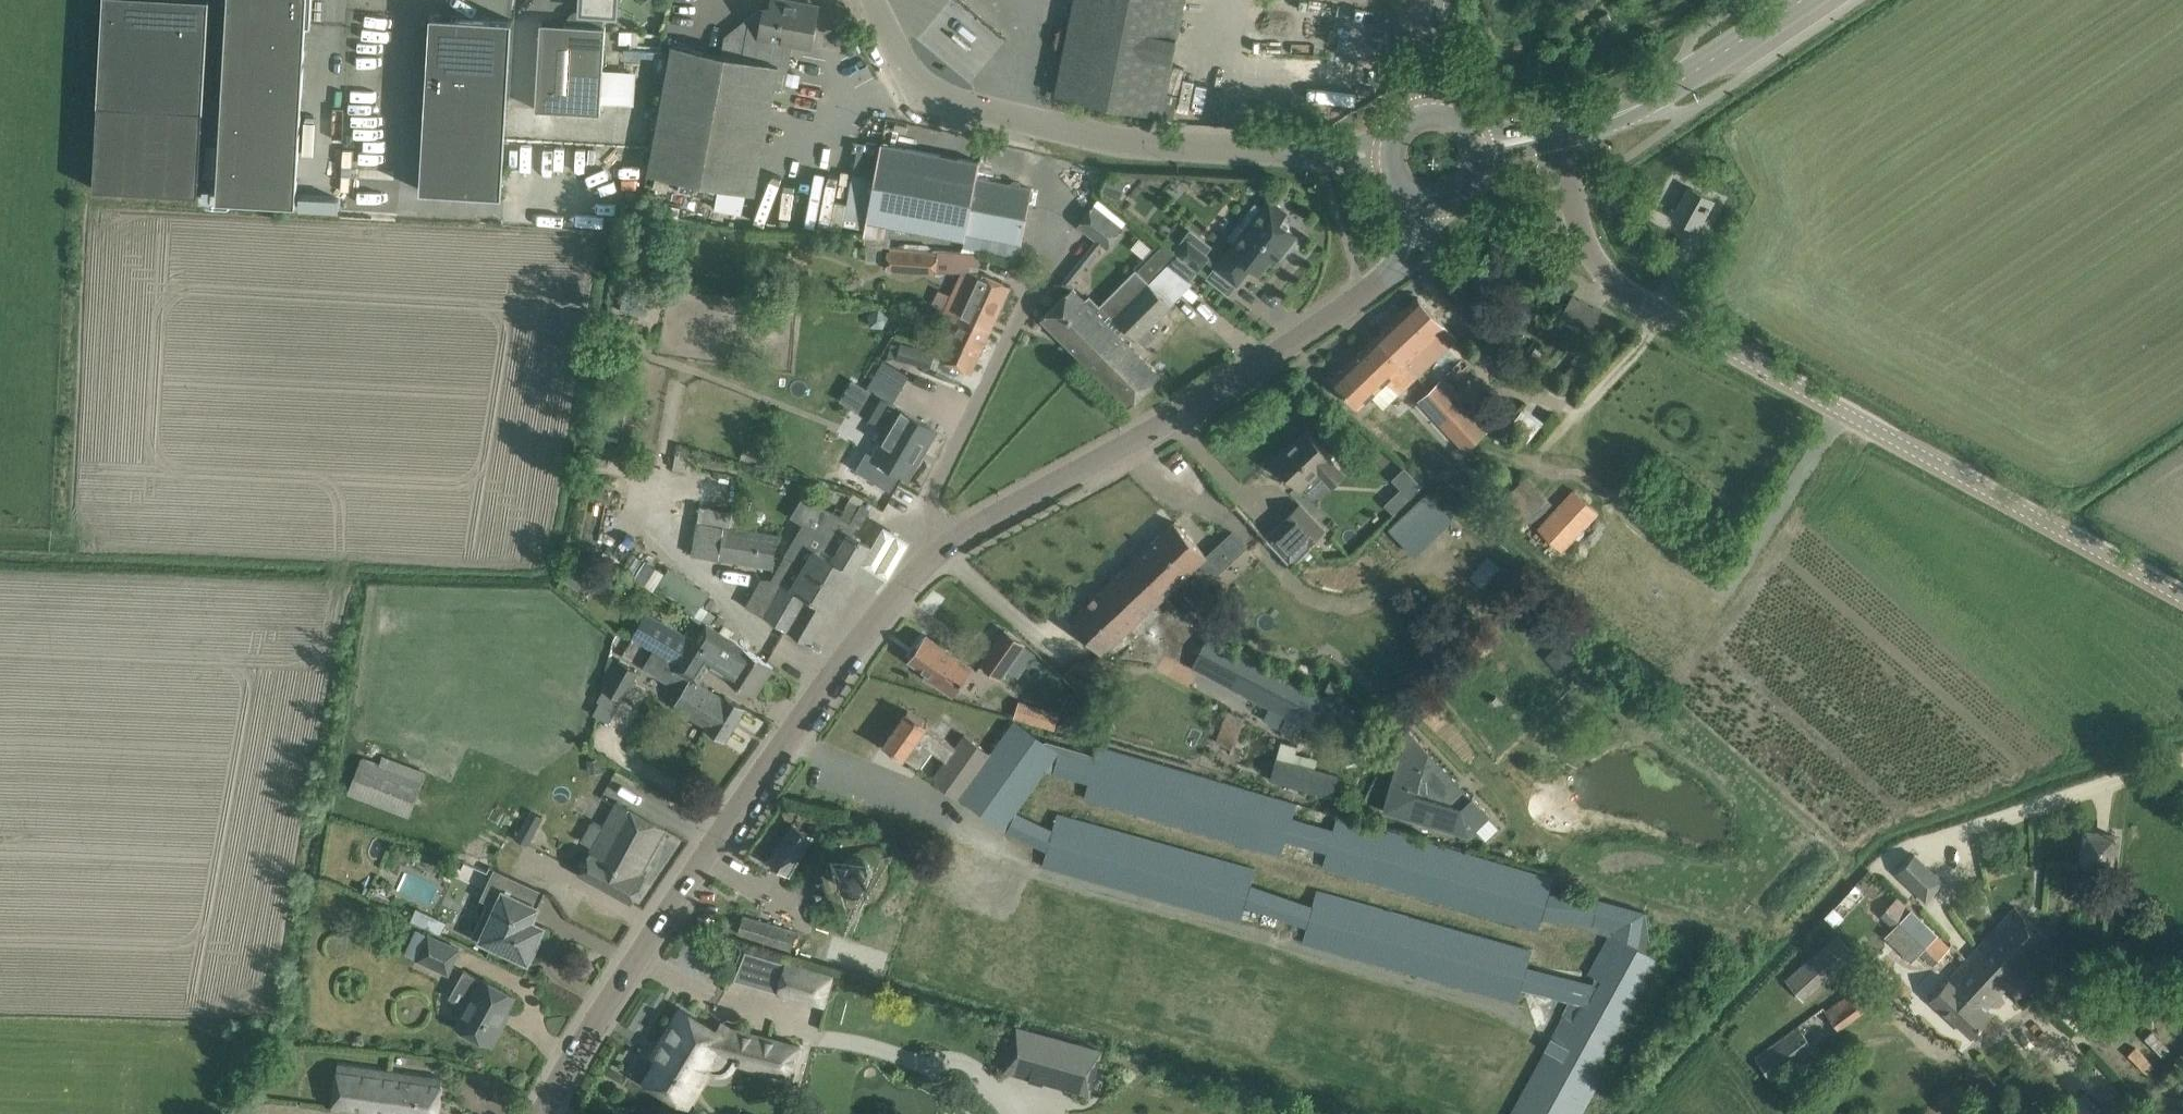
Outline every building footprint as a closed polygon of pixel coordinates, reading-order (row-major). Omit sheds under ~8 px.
[(199,194),(209,2),(183,0),(103,0),(93,188),(199,194)] [(217,199),(296,203),(308,0),(228,0),(217,199)] [(535,108),(599,111),(600,105),(604,26),(603,26),(603,13),(605,13),(615,13),(616,1),(616,0),(629,1),(629,0),(581,0),(581,9),(575,10),(570,13),(567,18),(566,23),(541,22),(539,43),(535,108)] [(647,172),(733,188),(754,192),(774,87),(784,89),(788,66),(781,64),(785,42),(810,46),(818,6),(785,0),(772,0),(770,8),(764,7),(758,41),(745,38),(742,57),(672,43),(667,65),(647,172)] [(1059,72),(1054,93),(1161,114),(1184,0),(1073,0),(1059,72)] [(428,62),(420,189),(502,194),(512,19),(431,15),(428,62)] [(637,43),(638,31),(620,30),(620,42),(637,43)] [(979,161),(881,142),(863,235),(866,236),(866,245),(882,246),(882,245),(890,246),(890,235),(885,235),(887,224),(965,239),(966,233),(1021,243),(1032,187),(976,177),(979,161)] [(866,220),(874,177),(852,173),(843,224),(865,228),(866,220)] [(1107,175),(1101,190),(1114,195),(1120,180),(1107,175)] [(1674,215),(1697,228),(1713,199),(1689,186),(1674,215)] [(298,194),(298,206),(339,208),(339,196),(298,194)] [(1229,246),(1214,266),(1220,271),(1237,284),(1252,265),(1260,272),(1277,251),(1281,254),(1297,235),(1279,221),(1288,210),(1268,195),(1260,206),(1255,202),(1244,216),(1254,224),(1248,233),(1237,224),(1227,236),(1234,241),(1229,246)] [(1106,248),(1123,227),(1095,204),(1078,225),(1106,248)] [(1210,255),(1188,238),(1176,252),(1198,270),(1210,255)] [(882,246),(866,245),(865,262),(881,263),(882,246)] [(652,271),(653,251),(641,250),(640,271),(652,271)] [(936,272),(937,254),(887,251),(886,268),(936,272)] [(1057,302),(1041,318),(1085,362),(1129,405),(1160,374),(1118,333),(1116,331),(1122,324),(1114,316),(1148,282),(1136,269),(1100,305),(1090,294),(1085,299),(1072,287),(1057,302)] [(990,329),(1011,285),(991,276),(979,271),(961,271),(944,311),(958,317),(959,315),(990,329)] [(1148,282),(1114,316),(1122,324),(1124,327),(1136,339),(1171,304),(1148,282)] [(1564,309),(1593,325),(1601,310),(1572,294),(1564,309)] [(1418,296),(1376,336),(1416,376),(1457,337),(1418,296)] [(970,372),(990,329),(959,315),(958,317),(939,358),(970,372)] [(1568,345),(1577,336),(1584,328),(1567,315),(1561,323),(1562,324),(1519,378),(1533,391),(1570,348),(1568,345)] [(1389,380),(1400,392),(1416,376),(1376,336),(1332,378),(1360,407),(1389,380)] [(888,355),(930,368),(935,351),(893,338),(888,355)] [(852,381),(842,399),(861,411),(861,412),(889,428),(873,455),(886,463),(904,474),(921,447),(925,449),(936,429),(918,418),(892,402),(909,374),(883,359),(866,387),(873,391),(872,392),(852,381)] [(1463,407),(1487,432),(1493,426),(1475,406),(1469,411),(1440,379),(1419,400),(1443,426),(1463,407)] [(1514,419),(1534,434),(1545,419),(1525,404),(1514,419)] [(1463,407),(1443,426),(1466,451),(1487,432),(1463,407)] [(1307,431),(1275,461),(1304,492),(1310,492),(1327,476),(1333,483),(1344,473),(1330,457),(1330,456),(1307,431)] [(1532,520),(1552,502),(1526,475),(1507,493),(1532,520)] [(1573,488),(1537,528),(1563,552),(1600,513),(1573,488)] [(1392,495),(1383,504),(1392,514),(1401,504),(1392,495)] [(1290,560),(1324,529),(1300,503),(1284,518),(1285,519),(1266,537),(1290,560)] [(762,577),(746,605),(810,643),(869,543),(850,533),(855,525),(832,512),(827,520),(817,514),(810,525),(804,521),(772,579),(762,577)] [(1165,594),(1206,555),(1174,521),(1132,560),(1165,594)] [(778,534),(723,526),(723,525),(699,522),(696,523),(691,554),(718,558),(772,567),(778,534)] [(1226,535),(1219,542),(1235,558),(1242,552),(1226,535)] [(655,588),(665,569),(640,557),(630,576),(655,588)] [(1104,652),(1165,594),(1132,560),(1071,618),(1104,652)] [(657,585),(687,604),(685,607),(699,616),(713,596),(669,567),(657,585)] [(652,622),(641,641),(654,648),(685,664),(681,670),(700,682),(710,666),(754,695),(773,666),(726,635),(725,636),(706,623),(695,639),(662,619),(652,622)] [(1024,643),(1022,642),(1005,629),(981,663),(1000,677),(1024,643)] [(973,667),(945,647),(927,635),(909,659),(928,672),(925,676),(952,696),(973,667)] [(1207,635),(1192,666),(1324,735),(1340,705),(1207,635)] [(1027,645),(1010,664),(1018,671),(1035,653),(1027,645)] [(603,688),(621,699),(638,671),(620,661),(603,688)] [(681,670),(673,684),(683,690),(674,704),(708,726),(707,728),(725,739),(744,707),(726,695),(725,697),(700,682),(681,670)] [(1013,716),(1053,730),(1059,713),(1019,699),(1013,716)] [(1002,829),(1015,811),(1058,750),(1041,738),(1045,732),(1036,725),(1032,732),(1014,719),(990,753),(964,734),(955,746),(927,725),(928,724),(908,710),(883,743),(919,769),(933,749),(947,759),(932,779),(1002,829)] [(1244,717),(1227,711),(1215,741),(1234,748),(1244,717)] [(1491,815),(1407,726),(1382,811),(1469,836),(1491,815)] [(1269,781),(1332,798),(1338,774),(1297,763),(1302,746),(1280,740),(1269,781)] [(1099,746),(1084,798),(1281,855),(1295,803),(1099,746)] [(362,755),(347,794),(408,816),(425,770),(381,754),(378,761),(362,755)] [(664,827),(645,816),(617,801),(578,873),(631,902),(645,876),(639,873),(664,827)] [(543,816),(529,809),(514,837),(528,844),(543,816)] [(1043,865),(1241,921),(1259,926),(1267,896),(1249,891),(1255,869),(1057,813),(1043,865)] [(1328,853),(1324,867),(1538,929),(1553,878),(1339,816),(1334,831),(1328,853)] [(789,874),(790,873),(814,838),(792,823),(768,860),(789,874)] [(2121,830),(2085,826),(2080,863),(2117,867),(2121,830)] [(1916,852),(1896,873),(1927,901),(1948,879),(1939,870),(1937,872),(1916,852)] [(858,891),(861,890),(863,890),(865,889),(866,887),(868,886),(869,884),(870,882),(871,880),(872,878),(873,876),(873,874),(873,872),(872,870),(872,868),(871,866),(870,864),(868,862),(867,861),(865,859),(863,858),(861,857),(859,857),(857,857),(855,857),(852,857),(850,857),(848,858),(846,859),(844,860),(843,862),(841,864),(840,865),(839,867),(839,869),(838,871),(838,874),(838,876),(839,878),(839,880),(840,882),(841,884),(843,886),(844,887),(846,888),(848,889),(850,890),(852,891),(854,891),(856,891),(858,891)] [(488,901),(472,935),(528,961),(528,960),(532,961),(538,948),(534,947),(544,925),(532,920),(538,906),(519,897),(525,883),(525,882),(501,871),(493,868),(480,897),(488,901)] [(1527,947),(1317,889),(1302,944),(1517,1003),(1532,950),(1527,947)] [(1949,946),(1898,897),(1882,914),(1933,963),(1949,946)] [(2015,906),(1967,957),(2003,990),(2050,939),(2015,906)] [(446,921),(416,907),(410,920),(440,934),(446,921)] [(791,949),(796,930),(744,915),(738,933),(791,949)] [(1665,961),(1611,931),(1512,1113),(1581,1113),(1665,961)] [(448,973),(459,948),(429,934),(417,959),(448,973)] [(1785,979),(1804,1001),(1856,956),(1837,934),(1785,979)] [(785,961),(745,950),(734,980),(776,990),(776,993),(824,1006),(833,972),(785,959),(785,961)] [(1985,1009),(2003,990),(1967,957),(1930,998),(1972,1036),(1991,1015),(1985,1009)] [(464,969),(457,982),(467,988),(459,1002),(467,1006),(457,1025),(492,1044),(504,1023),(500,1020),(514,995),(483,978),(482,979),(464,969)] [(1067,1001),(1069,993),(1058,990),(1056,998),(1067,1001)] [(1826,1010),(1838,1030),(1866,1009),(1852,990),(1826,1010)] [(687,1107),(711,1069),(718,1071),(723,1070),(727,1068),(733,1061),(793,1078),(802,1042),(730,1024),(721,1019),(716,1029),(680,1007),(650,1056),(656,1059),(643,1080),(687,1107)] [(1755,1057),(1771,1081),(1815,1049),(1798,1025),(1755,1057)] [(1014,1029),(1002,1071),(1086,1094),(1098,1052),(1014,1029)] [(390,1070),(338,1063),(332,1108),(377,1113),(384,1113),(390,1070)] [(442,1077),(390,1070),(384,1113),(437,1113),(442,1077)]
